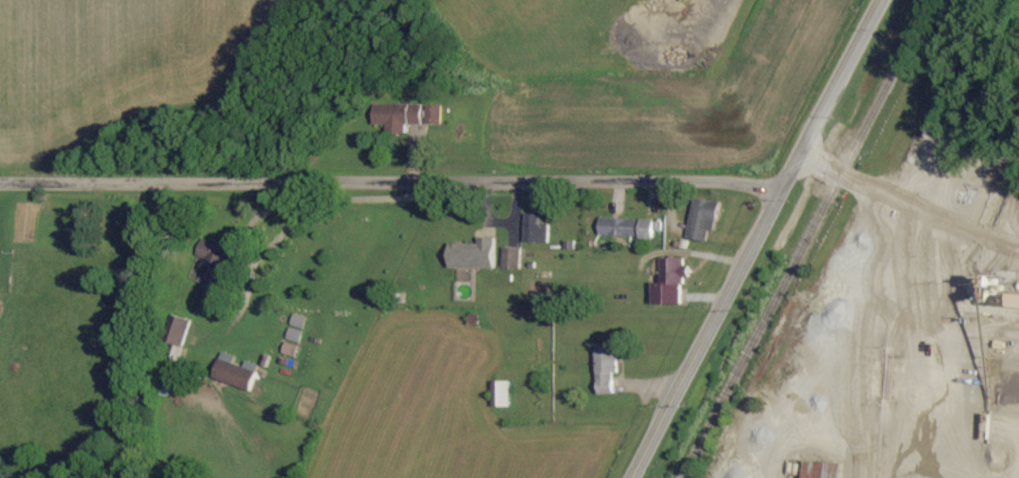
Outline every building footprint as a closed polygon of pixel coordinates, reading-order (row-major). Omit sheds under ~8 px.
[(404,124),(420,125),(420,105),(370,104),(370,125),(385,125),(385,134),(404,134),(404,124)] [(440,106),(425,106),(425,125),(439,125),(440,106)] [(687,239),(705,241),(706,232),(715,233),(718,201),(692,199),(687,239)] [(547,226),(538,225),(539,215),(524,215),(523,243),(547,244),(547,226)] [(597,237),(652,239),(652,230),(659,230),(659,221),(598,219),(597,237)] [(194,256),(228,269),(235,250),(201,237),(194,256)] [(493,238),(477,238),(477,245),(447,244),(447,268),(493,269),(493,238)] [(520,249),(502,248),(501,269),(519,269),(520,249)] [(651,283),(650,305),(680,306),(681,279),(686,279),(686,260),(660,259),(660,284),(651,283)] [(1007,295),(1006,309),(1018,309),(1018,295),(1007,295)] [(183,347),(188,320),(169,316),(164,343),(183,347)] [(297,347),(284,343),(281,354),(294,358),(297,347)] [(612,394),(611,374),(616,374),(615,345),(594,346),(596,395),(612,394)] [(508,408),(509,382),(491,382),(490,407),(508,408)] [(839,464),(802,463),(802,477),(839,477),(839,464)]
